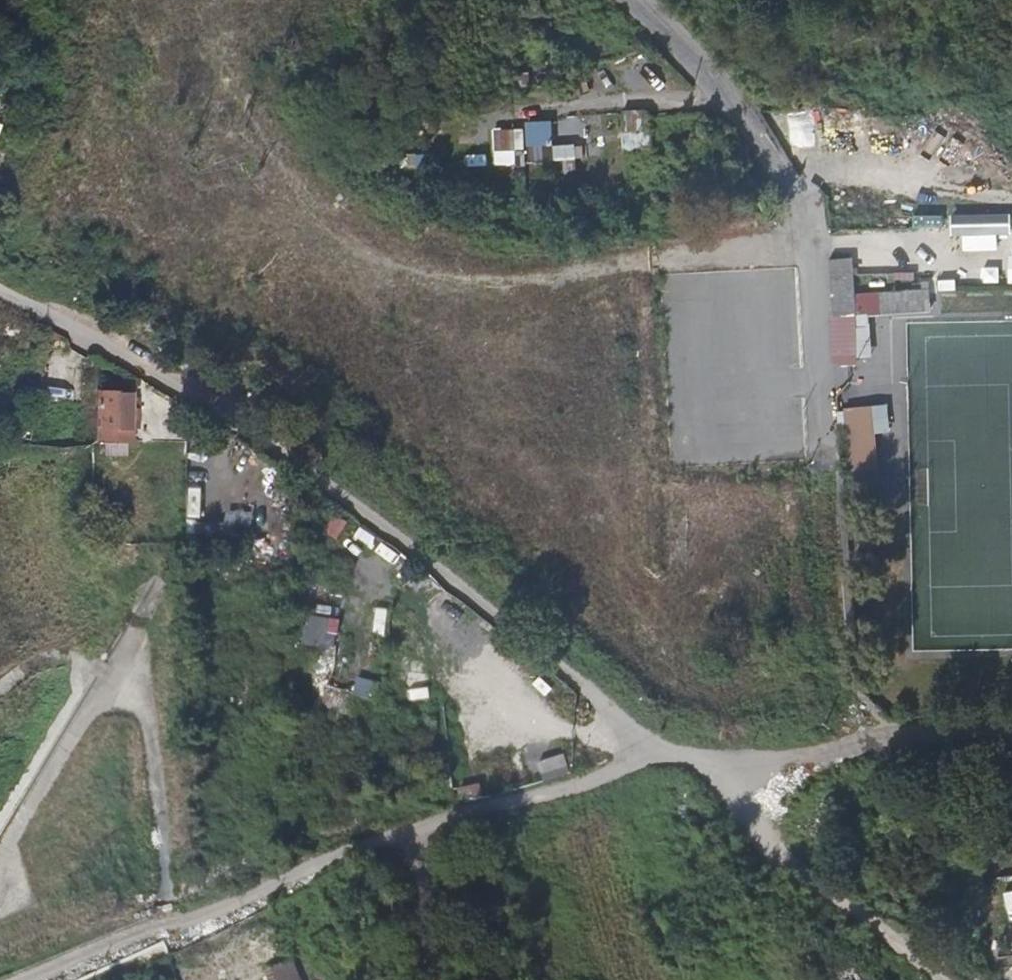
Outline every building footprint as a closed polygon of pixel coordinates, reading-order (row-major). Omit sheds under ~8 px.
[(622,109),(623,151),(646,150),(645,109),(622,109)] [(492,126),(494,163),(516,162),(516,158),(574,155),(573,145),(551,146),(550,123),(492,126)] [(913,213),(913,223),(942,225),(943,215),(913,213)] [(994,232),(955,234),(956,271),(996,270),(994,232)] [(828,267),(829,273),(829,274),(851,274),(850,265),(828,267)] [(831,302),(832,314),(868,317),(897,315),(931,312),(929,285),(921,285),(921,293),(896,294),(895,279),(883,280),(851,282),(851,274),(829,274),(831,302)] [(868,317),(832,314),(835,356),(836,366),(857,365),(855,334),(869,333),(868,317)] [(132,428),(132,391),(98,390),(97,427),(113,427),(113,434),(121,434),(121,427),(132,428)] [(889,405),(845,405),(846,495),(879,495),(878,433),(889,433),(889,405)] [(249,536),(250,513),(222,512),(221,535),(249,536)] [(542,760),(545,773),(567,767),(564,754),(542,760)] [(239,922),(245,941),(273,933),(268,914),(239,922)] [(1002,946),(1011,944),(1011,915),(997,918),(1002,946)] [(278,966),(238,979),(283,979),(278,966)] [(1001,970),(1001,979),(1011,979),(1011,969),(1001,970)]
